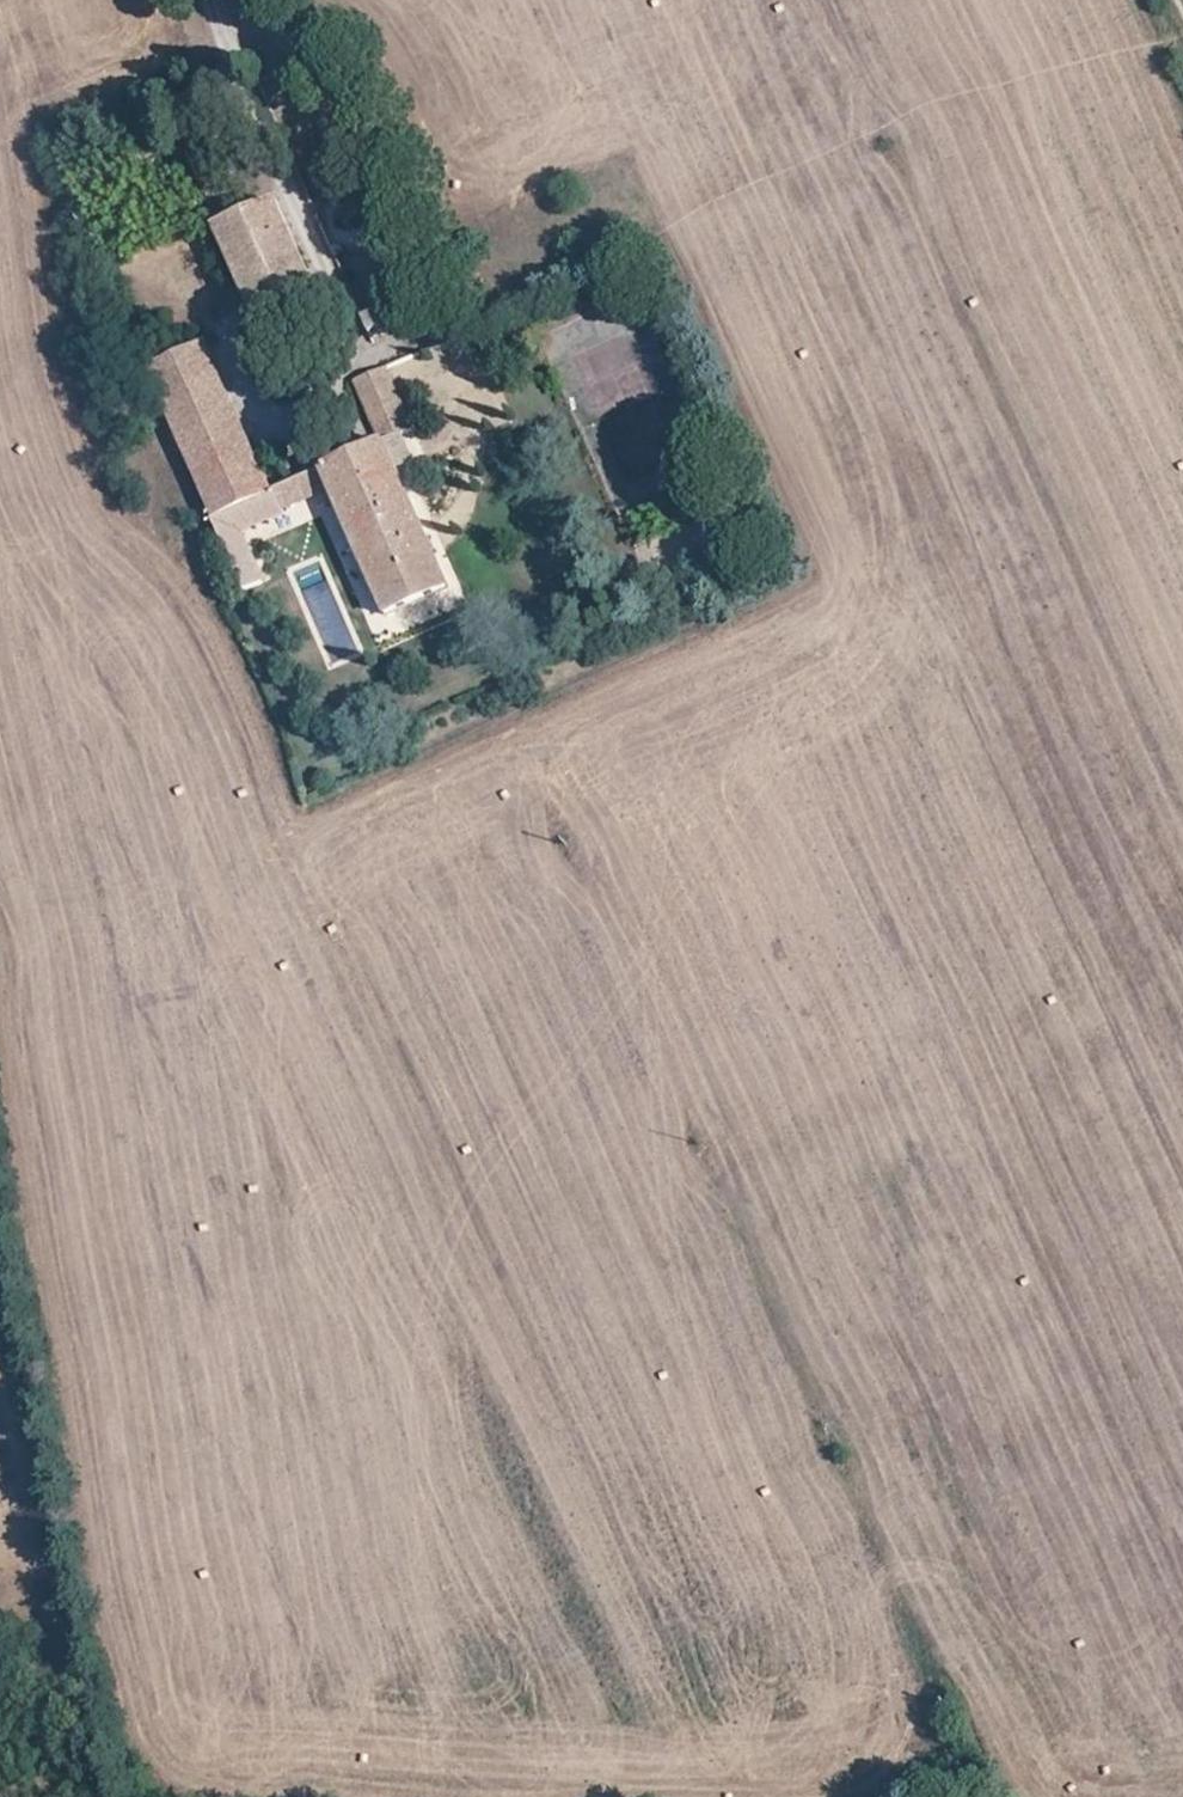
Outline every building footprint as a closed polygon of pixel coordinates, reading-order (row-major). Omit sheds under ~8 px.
[(215,221),(245,292),(253,312),(256,311),(310,287),(271,197),(215,221)] [(245,292),(201,310),(217,347),(263,328),(256,311),(253,312),(245,292)] [(359,314),(372,337),(390,328),(378,304),(359,314)] [(205,345),(147,372),(210,520),(232,512),(270,495),(205,345)] [(411,430),(385,369),(356,381),(380,447),(399,435),(411,430)] [(399,435),(380,447),(270,495),(279,512),(281,514),(332,495),(388,616),(447,590),(395,470),(412,464),(399,435)] [(461,482),(444,518),(462,526),(478,490),(461,482)] [(232,512),(240,530),(279,512),(270,495),(232,512)] [(205,522),(237,593),(263,581),(240,530),(232,512),(210,520),(205,522)]
